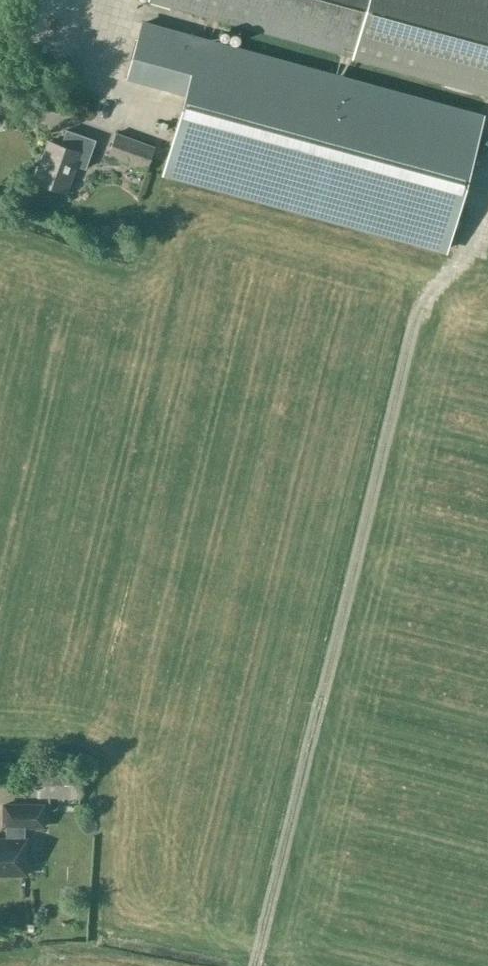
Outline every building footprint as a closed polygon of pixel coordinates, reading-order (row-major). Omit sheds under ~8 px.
[(146,2),(487,95),(487,0),(146,0),(146,2)] [(482,112),(140,19),(125,74),(181,90),(159,173),(444,250),(482,112)] [(68,129),(61,146),(48,141),(33,182),(65,193),(75,165),(85,169),(96,140),(68,129)] [(154,146),(115,132),(106,157),(146,171),(154,146)] [(37,772),(37,797),(79,797),(80,772),(37,772)] [(0,837),(0,873),(25,873),(24,837),(23,837),(22,825),(41,824),(41,802),(1,803),(1,825),(3,825),(4,837),(0,837)]
